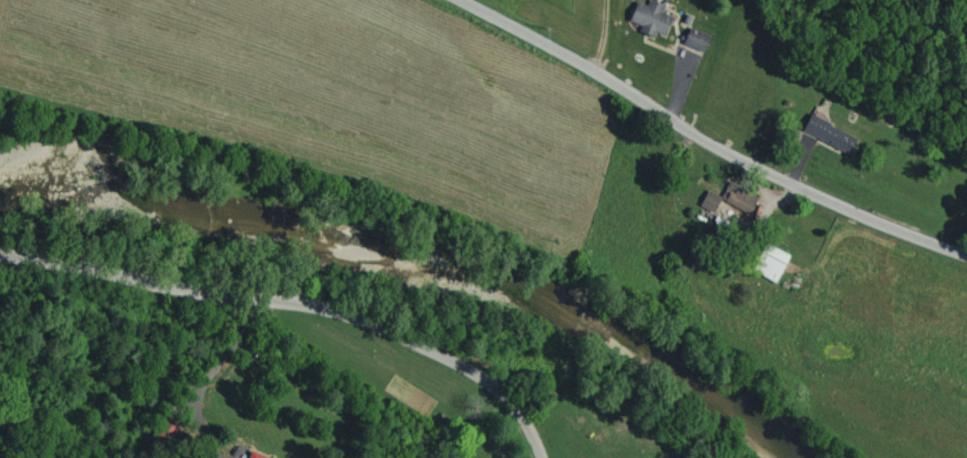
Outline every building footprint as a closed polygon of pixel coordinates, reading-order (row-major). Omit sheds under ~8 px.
[(634,33),(648,39),(650,34),(657,37),(665,18),(657,14),(660,7),(645,0),(642,7),(630,2),(622,22),(636,28),(634,33)] [(697,54),(704,37),(684,29),(677,45),(697,54)] [(844,156),(852,139),(804,117),(796,133),(844,156)] [(695,206),(713,216),(720,202),(702,192),(695,206)] [(743,215),(752,198),(743,193),(739,200),(725,193),(720,203),(743,215)]
